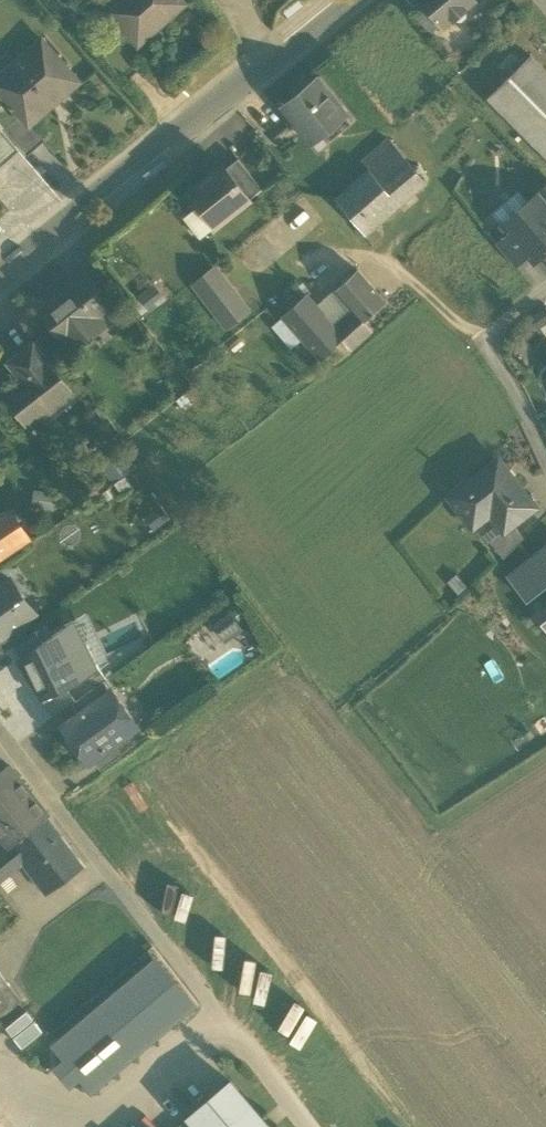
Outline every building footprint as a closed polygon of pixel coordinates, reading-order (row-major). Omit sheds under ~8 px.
[(138,43),(184,2),(181,0),(123,0),(110,11),(138,43)] [(444,27),(453,19),(455,20),(461,21),(466,17),(467,10),(465,9),(475,1),(474,0),(422,0),(437,18),(436,19),(437,21),(438,20),(444,27)] [(28,125),(29,125),(51,105),(49,103),(75,79),(40,39),(14,62),(21,69),(0,88),(0,94),(19,115),(28,125)] [(103,51),(130,81),(143,69),(117,39),(103,51)] [(545,156),(545,70),(531,55),(488,98),(545,156)] [(21,69),(14,62),(0,74),(0,88),(21,69)] [(298,122),(313,142),(331,129),(335,135),(348,125),(343,119),(346,116),(317,79),(282,107),(296,124),(298,122)] [(2,129),(26,156),(43,141),(29,125),(28,125),(19,115),(2,129)] [(18,151),(0,130),(0,167),(18,151)] [(361,165),(367,172),(368,171),(399,206),(425,184),(388,141),(361,165)] [(225,170),(249,200),(262,190),(238,160),(225,170)] [(223,167),(208,179),(211,182),(225,170),(223,167)] [(198,205),(211,221),(223,211),(228,217),(249,200),(225,170),(211,182),(208,179),(189,194),(198,205)] [(335,200),(365,235),(374,227),(399,206),(368,171),(367,172),(335,200)] [(545,205),(545,186),(537,194),(545,205)] [(534,262),(545,252),(545,205),(537,194),(501,225),(508,233),(528,256),(534,262)] [(200,239),(216,227),(211,221),(198,205),(183,217),(200,239)] [(223,211),(211,221),(216,227),(228,217),(223,211)] [(381,236),(374,227),(365,235),(373,243),(381,236)] [(495,244),(516,267),(528,256),(508,233),(495,244)] [(84,277),(100,298),(114,287),(98,266),(84,277)] [(249,311),(215,268),(194,284),(227,327),(249,311)] [(334,291),(353,313),(362,323),(363,322),(385,303),(357,271),(334,291)] [(42,310),(72,349),(93,333),(88,326),(109,309),(100,298),(84,277),(42,310)] [(306,297),(284,317),(304,338),(321,359),(342,340),(343,339),(334,329),(306,297)] [(353,313),(334,329),(343,339),(342,340),(350,349),(371,331),(363,322),(362,323),(353,313)] [(304,338),(284,317),(273,326),(293,348),(304,338)] [(33,344),(55,372),(65,364),(44,336),(33,344)] [(12,404),(30,427),(72,394),(55,372),(33,344),(9,363),(24,383),(30,390),(12,404)] [(30,390),(24,383),(6,397),(12,404),(30,390)] [(501,532),(503,534),(512,526),(536,508),(513,478),(510,480),(495,462),(449,498),(466,519),(481,506),(501,532)] [(28,537),(12,512),(0,520),(0,559),(28,537)] [(489,542),(503,560),(523,540),(512,526),(503,534),(501,532),(489,542)] [(506,576),(525,600),(545,583),(545,544),(506,576)] [(19,625),(31,616),(20,601),(24,598),(11,579),(0,587),(0,638),(19,625)] [(227,640),(245,626),(229,606),(211,621),(227,640)] [(88,646),(98,668),(110,660),(86,611),(75,619),(88,646)] [(78,651),(88,646),(75,619),(62,629),(78,651)] [(19,625),(0,638),(0,651),(1,653),(27,635),(19,625)] [(43,642),(22,658),(41,699),(66,687),(82,680),(88,676),(98,668),(88,646),(78,651),(62,629),(43,642)] [(35,630),(13,646),(22,658),(43,642),(35,630)] [(106,678),(98,668),(88,676),(95,686),(106,678)] [(71,704),(79,715),(111,692),(103,681),(71,704)] [(75,700),(66,687),(41,699),(54,716),(75,700)] [(63,726),(89,762),(93,759),(114,744),(137,728),(111,692),(79,715),(63,726)] [(93,759),(100,770),(122,755),(114,744),(93,759)] [(7,846),(47,815),(10,766),(0,774),(0,837),(2,840),(7,846)] [(84,863),(47,815),(7,846),(8,847),(9,846),(22,863),(45,893),(84,863)] [(22,863),(9,846),(8,847),(7,846),(2,840),(0,842),(0,880),(22,863)] [(66,1059),(56,1068),(69,1083),(80,1075),(91,1088),(192,1003),(156,960),(55,1046),(66,1059)] [(0,971),(0,992),(9,984),(0,971)] [(9,984),(0,992),(0,1015),(3,1019),(24,1003),(9,984)] [(231,1081),(189,1116),(198,1126),(270,1126),(231,1081)] [(189,1116),(176,1126),(198,1126),(189,1116)]
